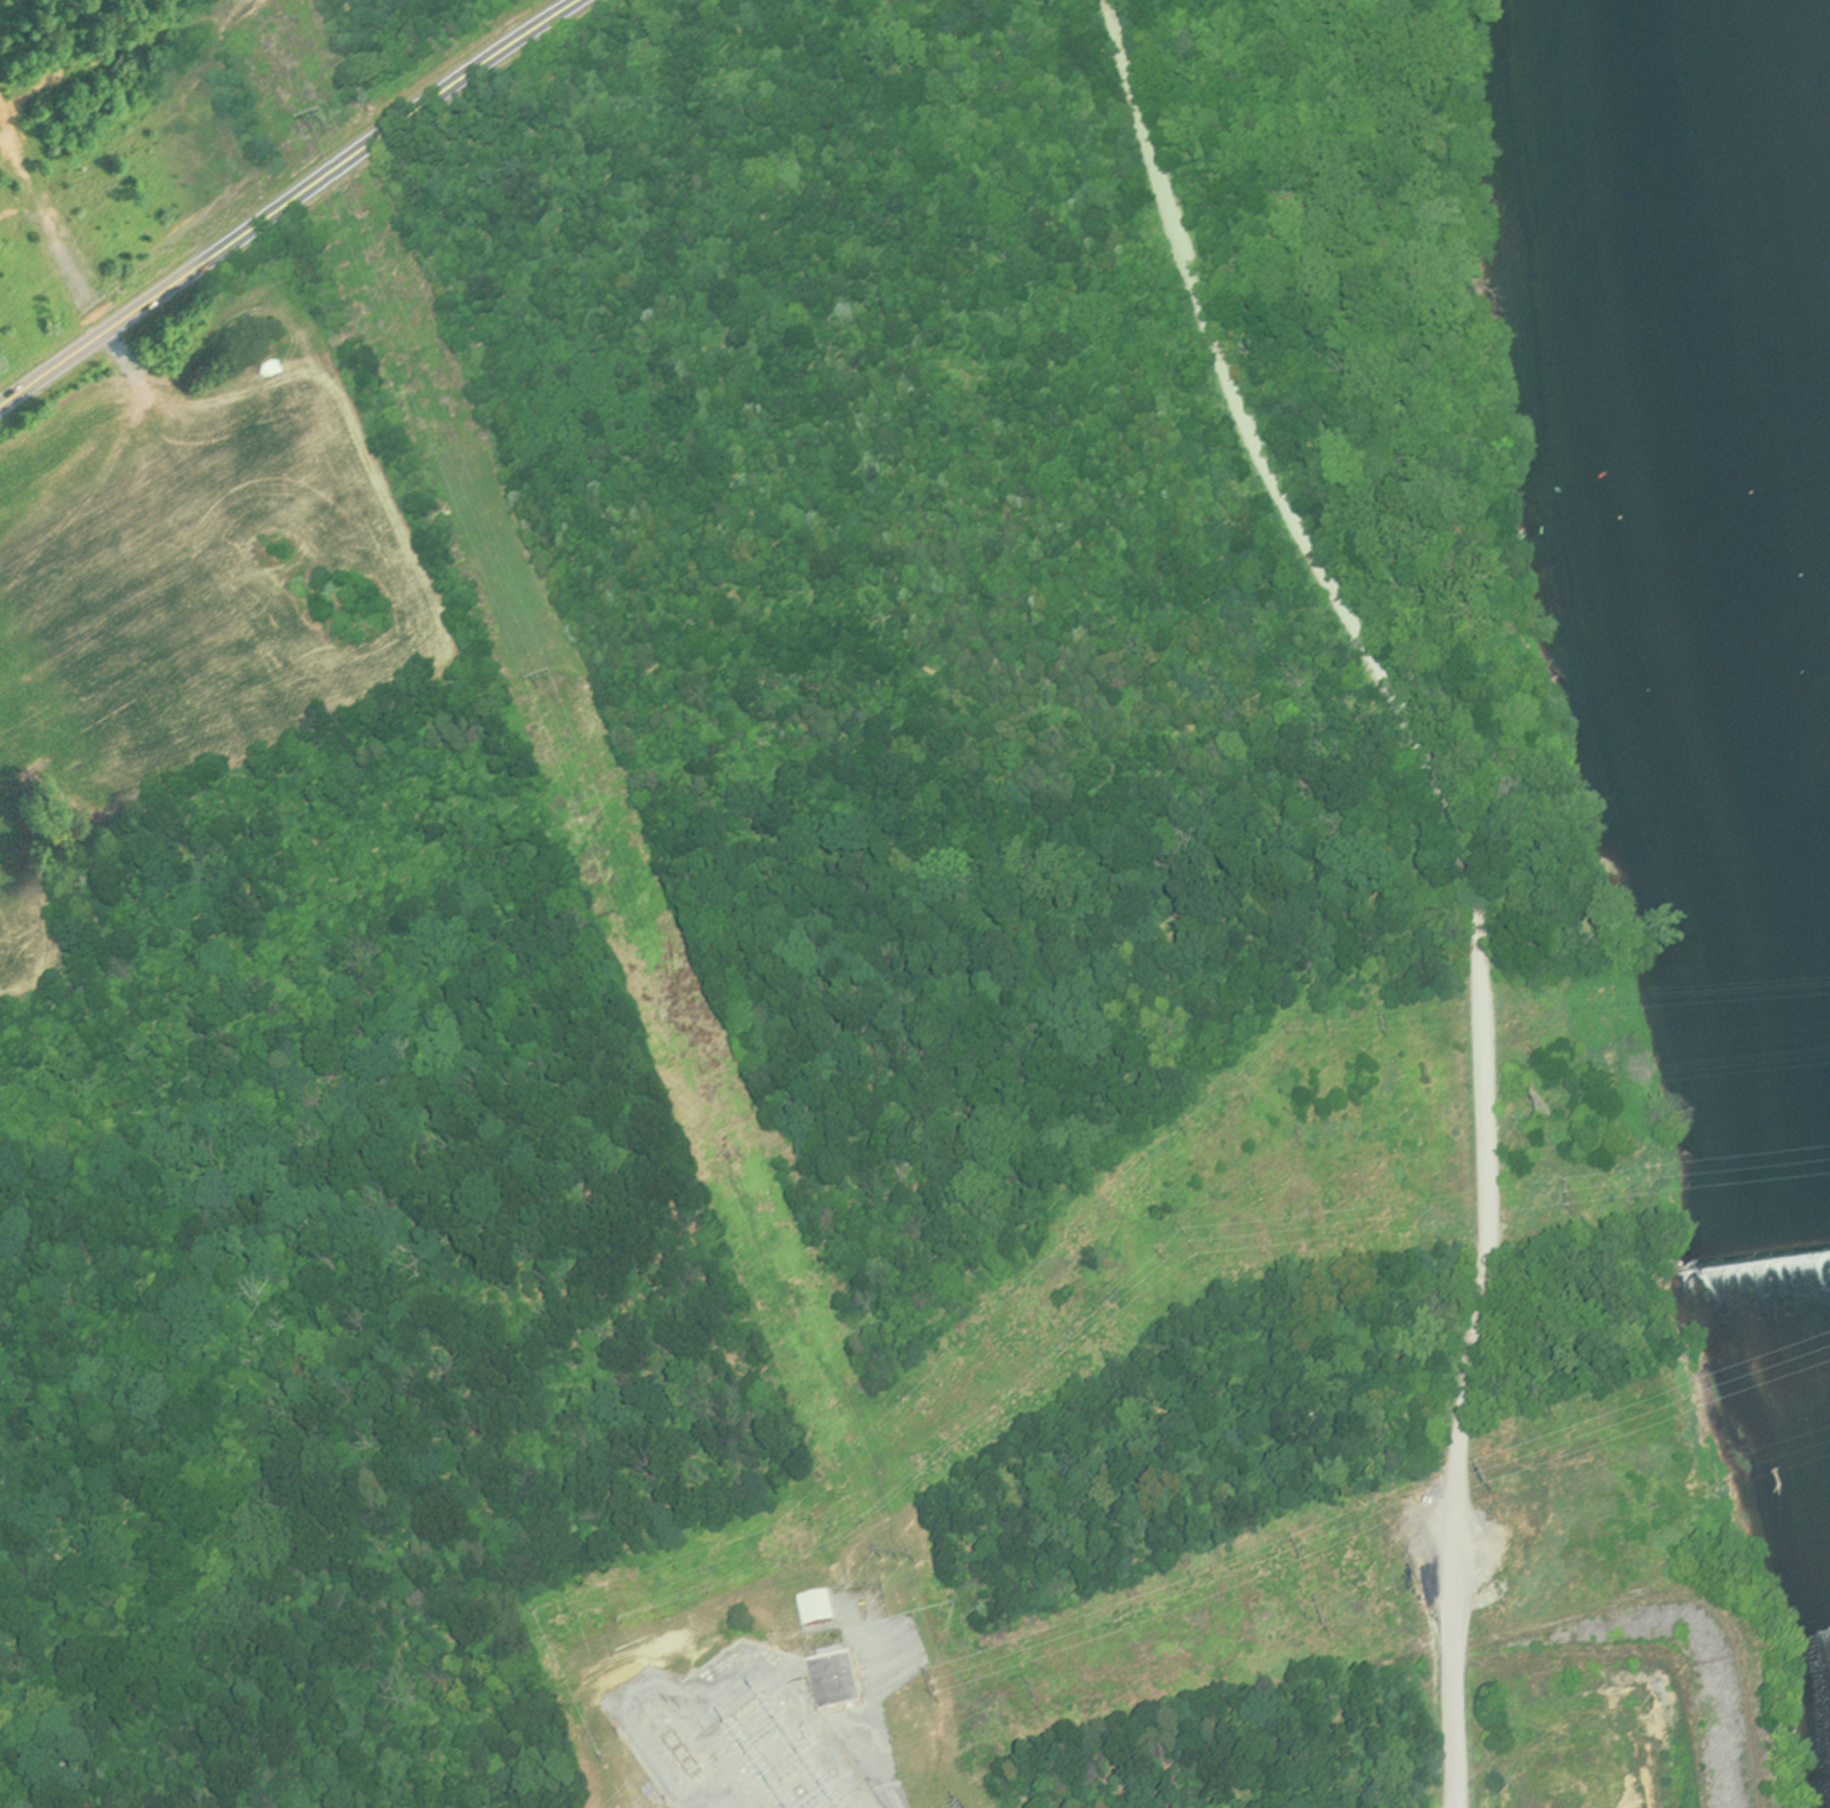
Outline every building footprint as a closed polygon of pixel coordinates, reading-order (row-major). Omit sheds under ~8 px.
[(830,1713),(875,1705),(866,1654),(854,1656),(843,1592),(809,1598),(820,1659),(830,1713)]
